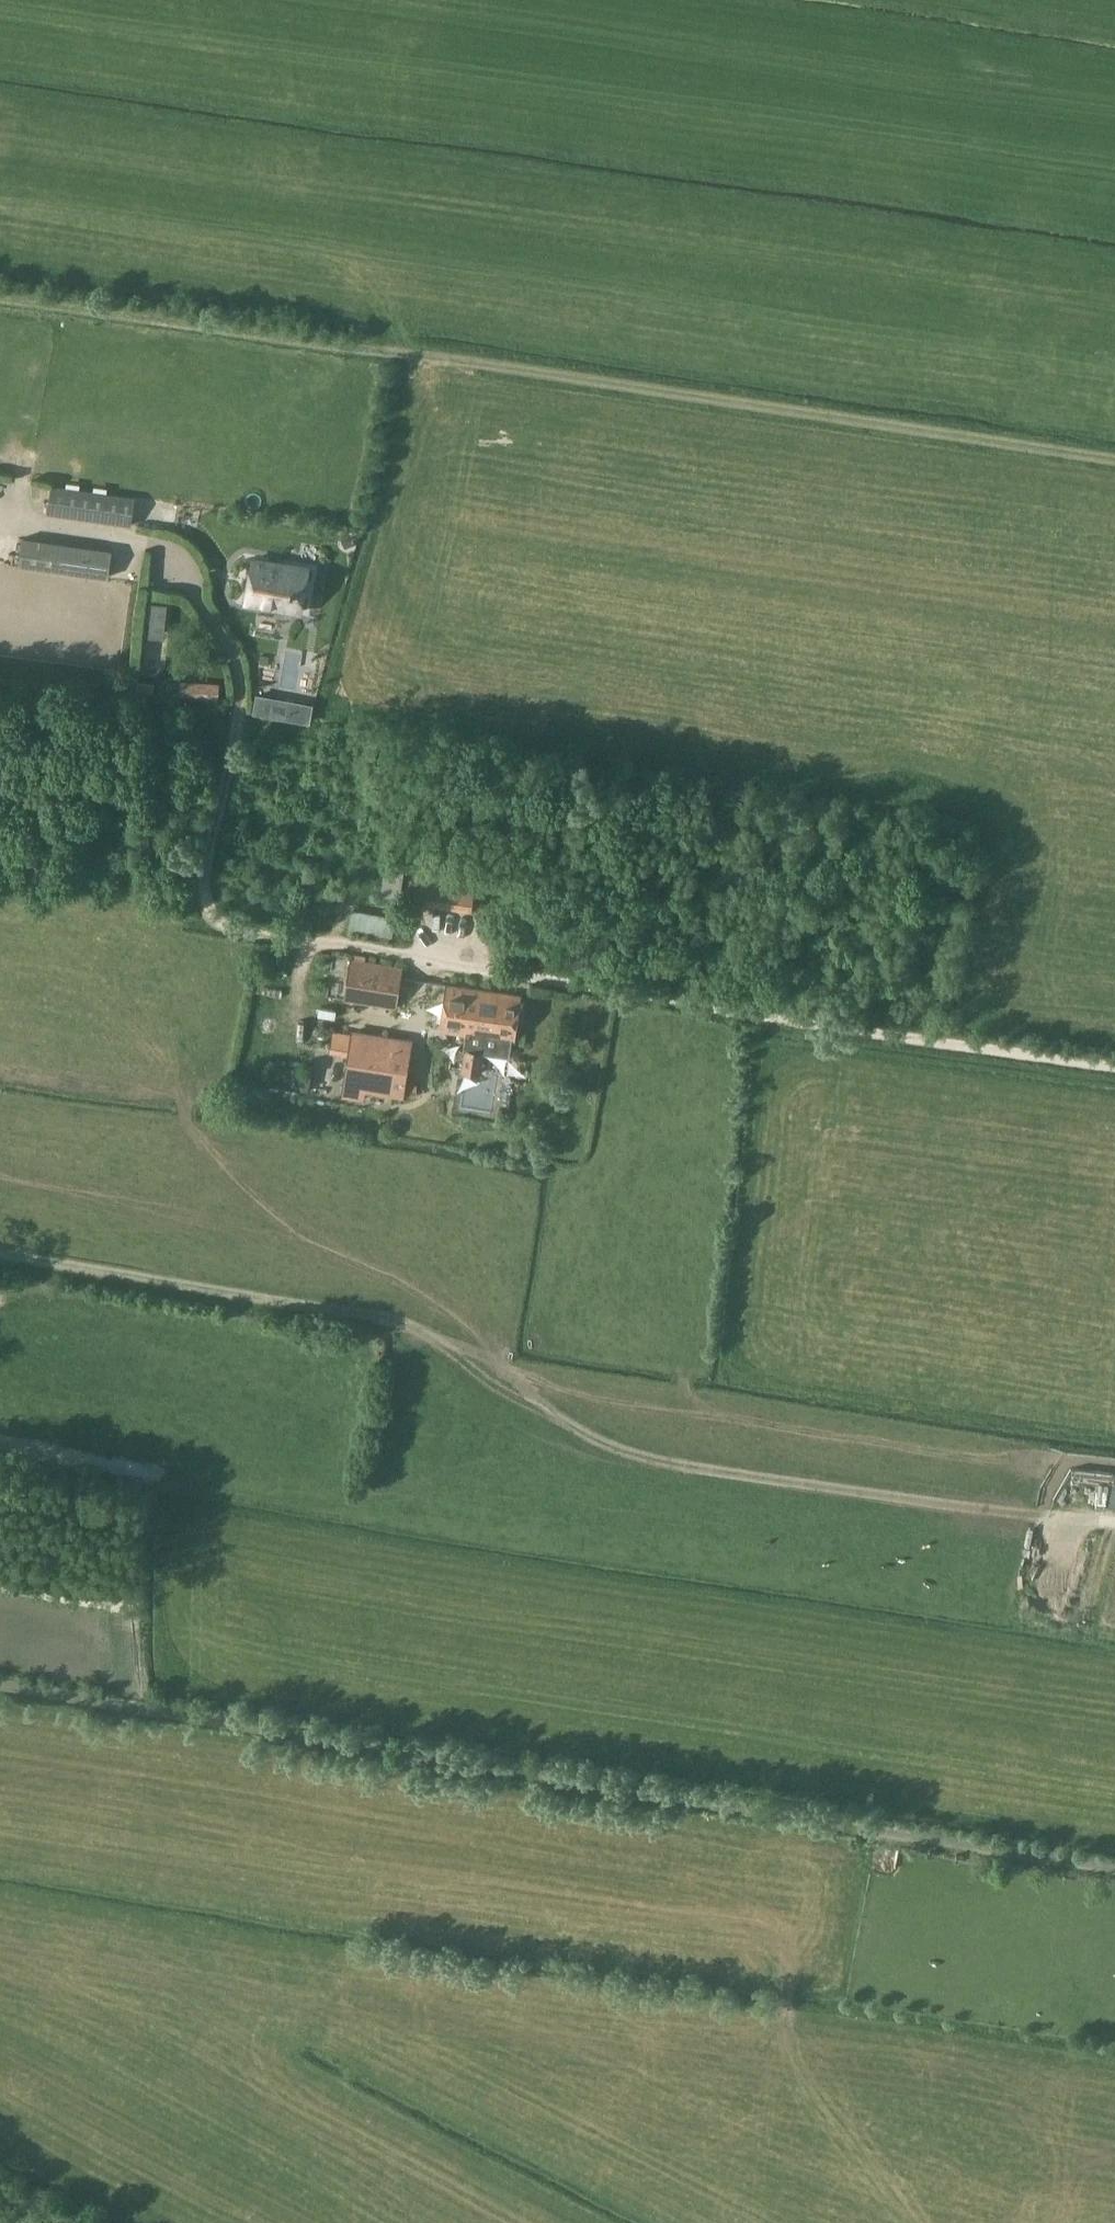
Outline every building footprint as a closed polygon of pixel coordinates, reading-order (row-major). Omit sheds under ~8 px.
[(131,525),(135,497),(51,485),(47,513),(131,525)] [(23,537),(19,564),(109,577),(112,558),(113,550),(104,549),(23,537)] [(301,612),(309,568),(254,559),(246,602),(301,612)] [(301,655),(286,653),(280,687),(295,689),(301,655)] [(221,683),(181,680),(180,697),(220,699),(221,683)] [(257,694),(254,711),(309,721),(313,704),(257,694)] [(416,890),(415,902),(425,904),(465,910),(470,910),(473,911),(473,908),(475,909),(477,909),(478,897),(480,885),(476,884),(477,878),(469,877),(426,871),(419,870),(416,890)] [(396,1008),(403,969),(351,960),(350,960),(344,999),(396,1008)] [(440,1029),(439,1030),(467,1034),(465,1049),(470,1050),(485,1053),(510,1057),(512,1040),(515,1041),(521,995),(446,984),(440,1029)] [(350,1052),(344,1086),(405,1096),(406,1095),(416,1096),(418,1083),(411,1082),(407,1082),(414,1040),(388,1036),(383,1036),(381,1035),(378,1035),(365,1033),(362,1032),(353,1031),(352,1035),(350,1052)] [(481,1074),(485,1053),(470,1050),(466,1072),(481,1074)] [(534,1144),(525,1151),(530,1158),(539,1152),(534,1144)]
